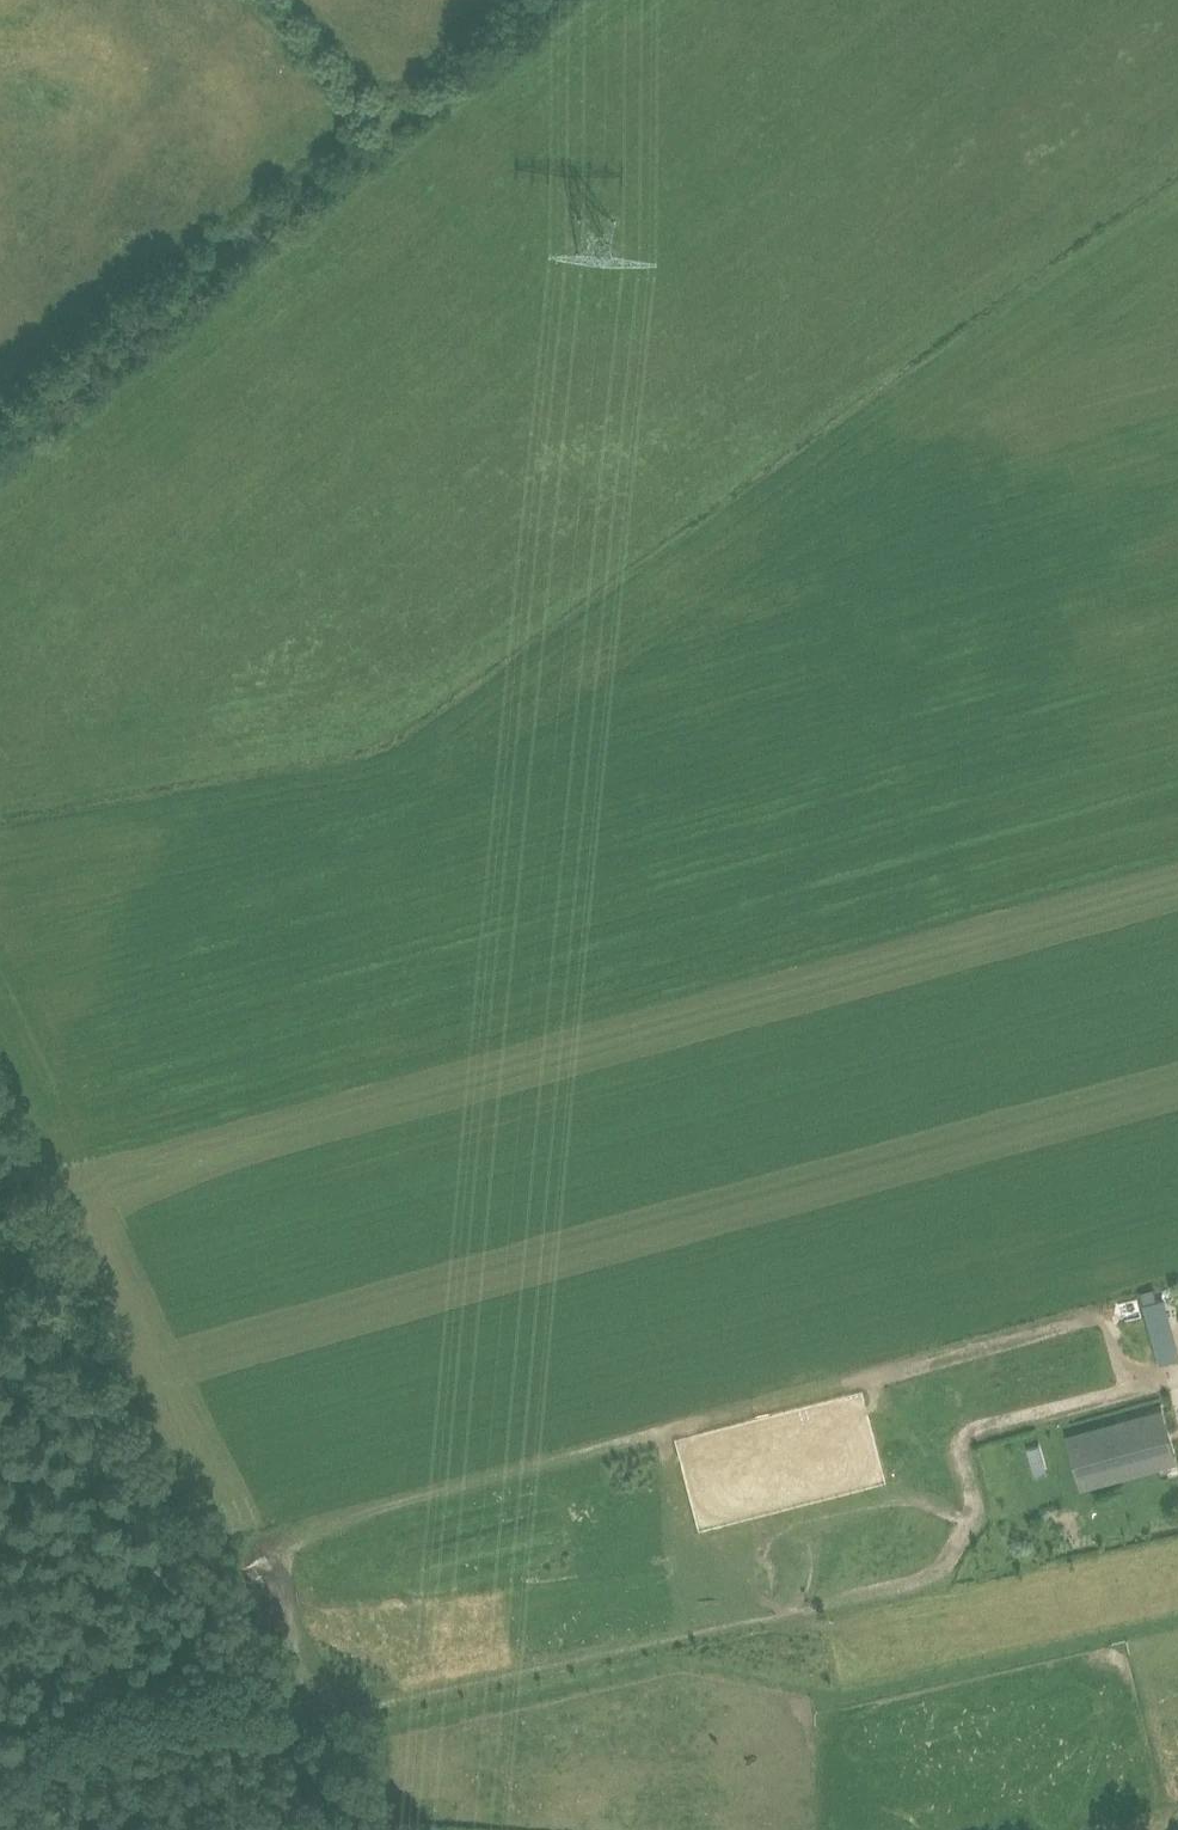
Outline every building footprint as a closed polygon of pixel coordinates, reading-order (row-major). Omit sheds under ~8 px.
[(1095,1483),(1175,1462),(1162,1412),(1082,1434),(1095,1483)] [(1013,1472),(996,1478),(1002,1495),(1019,1489),(1013,1472)]
